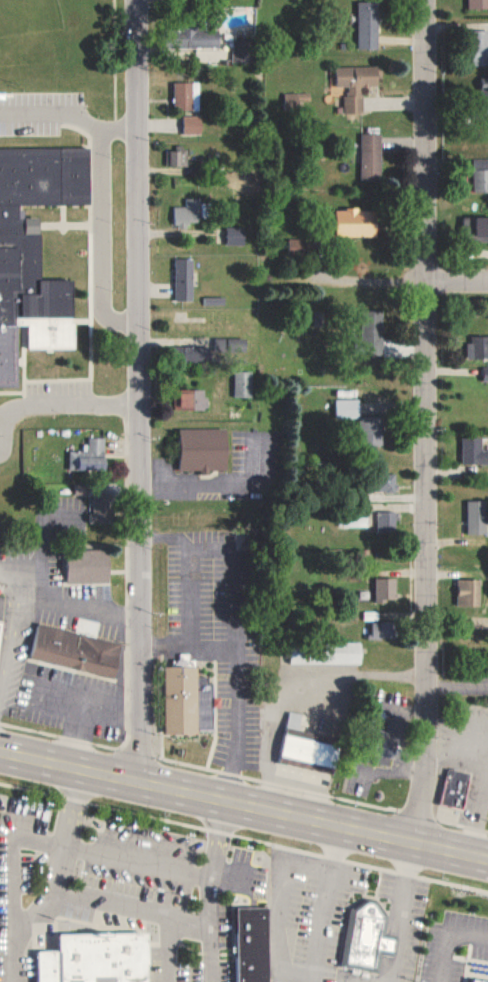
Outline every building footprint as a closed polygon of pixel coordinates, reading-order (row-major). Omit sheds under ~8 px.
[(469,9),(487,9),(487,0),(469,0),(469,9)] [(379,2),(359,2),(360,50),(380,49),(379,2)] [(221,49),(222,30),(192,29),(191,48),(221,49)] [(476,31),(478,66),(487,65),(487,30),(476,31)] [(234,63),(254,63),(254,40),(235,39),(234,63)] [(345,114),(364,113),(363,87),(380,86),(380,66),(338,67),(339,87),(348,87),(349,96),(344,96),(345,114)] [(200,110),(200,83),(175,83),(175,111),(200,110)] [(185,135),(203,134),(203,115),(185,116),(185,135)] [(382,134),(361,134),(362,181),(382,180),(382,134)] [(20,387),(18,325),(29,325),(30,350),(77,348),(74,280),(43,281),(41,218),(26,218),(26,207),(93,205),(91,147),(0,149),(0,388),(20,387)] [(188,167),(188,147),(167,147),(167,166),(188,167)] [(475,159),(475,192),(487,192),(487,159),(475,159)] [(174,207),(175,229),(192,228),(191,220),(212,220),(211,203),(202,203),(202,198),(186,199),(186,207),(174,207)] [(379,236),(380,210),(338,209),(338,236),(379,236)] [(478,218),(479,242),(487,242),(487,218),(478,218)] [(228,244),(245,245),(246,227),(228,227),(228,244)] [(309,239),(290,239),(290,259),(309,259),(309,239)] [(177,301),(194,301),(194,259),(176,259),(177,301)] [(322,311),(313,311),(314,327),(323,327),(322,311)] [(386,311),(370,311),(368,351),(384,352),(386,311)] [(470,359),(487,359),(487,336),(469,337),(470,359)] [(246,338),(216,339),(216,353),(247,352),(246,338)] [(211,362),(212,347),(187,346),(187,362),(211,362)] [(253,372),(235,372),(236,397),(254,397),(253,372)] [(208,390),(176,390),(175,411),(207,412),(208,390)] [(385,417),(361,417),(361,400),(336,400),(336,419),(362,418),(362,445),(385,445),(385,417)] [(165,436),(211,435),(212,478),(166,479),(165,436)] [(487,463),(487,449),(483,449),(483,437),(463,436),(463,463),(487,463)] [(107,438),(90,438),(89,458),(81,458),(81,451),(69,451),(69,470),(107,471),(107,438)] [(379,473),(379,491),(398,491),(398,473),(379,473)] [(89,484),(76,484),(76,494),(89,494),(89,484)] [(113,492),(92,492),(93,522),(114,521),(113,492)] [(487,500),(467,500),(467,534),(487,533),(487,500)] [(380,530),(397,530),(398,510),(381,510),(380,530)] [(342,526),(369,526),(370,513),(343,512),(342,526)] [(54,555),(94,554),(95,589),(54,589),(54,555)] [(377,601),(387,601),(387,598),(397,598),(397,578),(377,577),(377,601)] [(460,579),(461,605),(482,605),(482,578),(460,579)] [(372,638),(398,637),(398,620),(372,621),(372,638)] [(27,629),(108,648),(100,680),(19,661),(27,629)] [(277,648),(347,648),(347,669),(277,669),(277,648)] [(165,733),(200,733),(200,728),(215,728),(214,676),(199,676),(199,665),(164,666),(165,733)] [(150,739),(149,674),(180,673),(181,738),(150,739)] [(394,764),(397,743),(407,745),(410,720),(387,717),(381,762),(394,764)] [(264,762),(270,737),(327,751),(321,776),(264,762)] [(466,808),(471,772),(449,768),(443,805),(466,808)] [(447,815),(429,811),(437,774),(456,778),(447,815)] [(343,968),(380,972),(383,954),(395,956),(397,936),(383,935),(387,907),(351,903),(343,968)] [(254,916),(255,981),(223,981),(222,917),(254,916)] [(152,931),(61,933),(61,950),(37,951),(38,981),(153,981),(152,931)]
